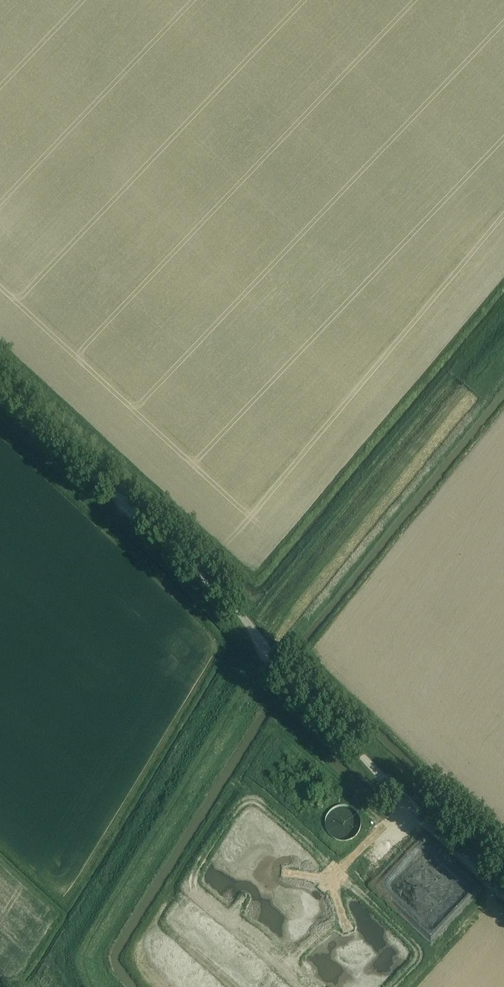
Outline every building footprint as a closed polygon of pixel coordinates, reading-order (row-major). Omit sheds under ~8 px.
[(328,832),(330,835),(331,837),(333,839),(335,840),(337,842),(340,843),(342,843),(345,843),(347,843),(350,843),(352,842),(354,841),(356,839),(358,838),(360,836),(361,834),(362,831),(363,829),(363,826),(363,824),(363,821),(362,818),(360,815),(358,813),(355,811),(353,809),(349,808),(346,808),(343,808),(340,808),(337,810),(334,811),(332,814),(330,816),(328,819),(327,822),(327,826),(327,829),(328,832)]
